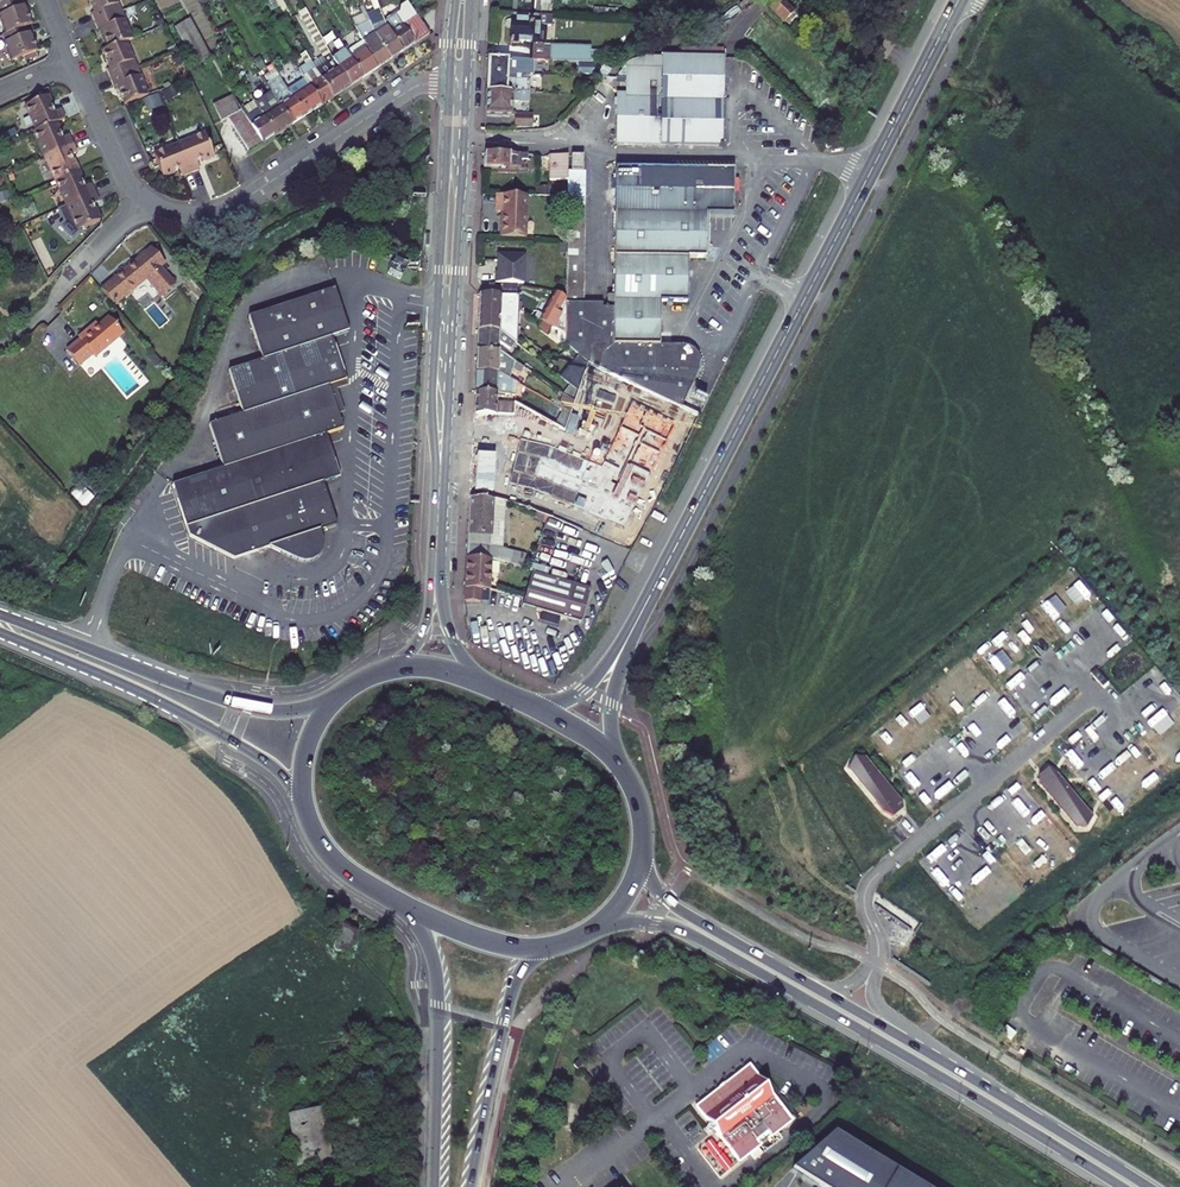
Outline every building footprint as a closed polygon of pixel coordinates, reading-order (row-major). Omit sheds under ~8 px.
[(25,0),(24,0),(4,0),(0,2),(3,9),(1,9),(8,27),(27,20),(34,17),(27,0),(25,0)] [(97,13),(94,14),(98,23),(125,11),(120,0),(92,0),(97,13)] [(353,85),(364,77),(348,52),(326,5),(323,0),(313,0),(332,41),(327,43),(337,61),(353,85)] [(535,0),(514,0),(514,12),(535,12),(535,0)] [(783,0),(778,0),(772,6),(788,21),(797,13),(783,0)] [(401,12),(387,22),(389,28),(404,51),(430,33),(418,15),(416,17),(413,12),(416,10),(409,1),(402,6),(401,12)] [(385,22),(381,10),(372,13),(375,25),(385,22)] [(129,42),(136,39),(125,11),(98,23),(101,31),(104,30),(112,49),(129,42)] [(552,17),(515,16),(513,45),(532,46),(531,61),(542,61),(589,62),(591,60),(592,60),(593,49),(547,47),(547,27),(552,28),(552,17)] [(199,66),(213,59),(193,18),(179,25),(199,66)] [(33,26),(30,27),(27,20),(8,27),(5,29),(8,36),(7,36),(15,55),(41,45),(33,26)] [(364,41),(381,66),(392,58),(377,35),(371,20),(358,26),(364,41)] [(392,58),(404,51),(389,28),(377,35),(392,58)] [(353,85),(337,61),(327,43),(326,41),(320,45),(330,63),(319,70),(327,85),(335,96),(353,85)] [(364,77),(381,66),(364,41),(348,52),(364,77)] [(112,69),(110,70),(113,79),(140,68),(129,42),(112,49),(105,51),(112,69)] [(304,56),(312,72),(305,76),(323,104),(335,96),(327,85),(319,70),(310,53),(304,56)] [(625,64),(625,94),(616,94),(615,144),(722,146),(723,58),(645,57),(631,61),(625,64)] [(491,59),(490,73),(509,73),(522,74),(535,74),(535,68),(536,68),(536,66),(541,66),(542,61),(531,61),(491,59)] [(294,61),(286,65),(291,75),(293,78),(301,74),(294,61)] [(151,96),(140,68),(113,79),(117,88),(120,87),(127,105),(151,96)] [(274,93),(295,123),(307,115),(290,90),(284,93),(278,84),(273,76),(271,76),(266,70),(264,71),(263,68),(260,70),(264,78),(274,93)] [(509,73),(490,73),(489,91),(531,93),(531,80),(521,79),(509,79),(509,73)] [(302,82),(290,90),(307,115),(323,104),(305,76),(301,79),(302,82)] [(290,90),(285,80),(278,84),(284,93),(290,90)] [(225,122),(231,119),(252,151),(266,142),(245,110),(239,114),(225,89),(211,96),(225,122)] [(49,90),(26,101),(37,126),(57,117),(65,113),(61,104),(55,107),(52,101),(54,100),(49,90)] [(530,99),(531,93),(489,91),(489,113),(513,114),(513,102),(523,102),(523,99),(530,99)] [(278,134),(295,123),(274,93),(258,103),(262,109),(278,134)] [(251,105),(256,113),(262,109),(258,103),(256,102),(251,105)] [(245,110),(266,142),(278,134),(262,109),(256,113),(251,105),(250,103),(243,108),(245,110)] [(534,126),(534,115),(516,115),(516,126),(534,126)] [(37,126),(34,128),(45,152),(73,139),(69,130),(63,133),(60,128),(62,127),(57,117),(37,126)] [(215,156),(206,133),(181,143),(193,172),(202,169),(199,161),(204,159),(205,161),(215,156)] [(45,152),(56,176),(79,165),(75,157),(74,157),(71,151),(78,148),(73,139),(45,152)] [(183,176),(193,172),(181,143),(156,153),(165,177),(175,173),(174,171),(180,169),(183,176)] [(483,154),(483,169),(520,169),(521,161),(527,161),(527,155),(483,154)] [(568,156),(550,156),(549,180),(567,180),(568,171),(568,156)] [(571,170),(582,170),(582,156),(572,156),(571,170)] [(84,175),(79,165),(56,176),(67,201),(95,188),(91,179),(85,182),(82,176),(84,175)] [(565,345),(586,363),(681,408),(700,366),(700,358),(695,351),(682,348),(659,347),(660,302),(687,302),(687,258),(705,258),(706,215),(733,215),(734,170),(615,168),(613,297),(613,305),(613,309),(602,309),(602,304),(584,304),(585,172),(568,171),(567,180),(565,345)] [(93,201),(100,198),(95,188),(67,201),(78,226),(102,215),(97,205),(96,206),(93,201)] [(526,238),(527,196),(497,195),(497,212),(502,212),(502,237),(526,238)] [(120,303),(150,275),(166,292),(179,280),(163,263),(168,258),(154,243),(105,288),(120,303)] [(496,273),(495,283),(518,284),(524,284),(525,256),(499,255),(499,265),(501,267),(500,273),(496,273)] [(334,418),(332,412),(325,391),(342,385),(329,343),(346,338),(331,293),(246,320),(259,363),(226,374),(239,417),(206,427),(220,472),(169,488),(187,542),(230,563),(265,552),(270,561),(279,566),(288,569),(298,567),(307,562),(314,555),(317,545),(316,535),(332,530),(319,488),(336,483),(322,439),(339,433),(334,418)] [(561,315),(557,313),(565,298),(556,293),(540,321),(553,329),(561,315)] [(517,295),(480,294),(479,330),(500,331),(515,343),(517,344),(518,312),(521,310),(522,304),(521,302),(519,302),(519,297),(517,295)] [(93,354),(95,357),(123,331),(108,315),(99,324),(90,332),(88,329),(80,337),(82,339),(69,350),(82,364),(93,354)] [(99,324),(97,321),(88,329),(90,332),(99,324)] [(477,350),(499,351),(499,342),(510,350),(515,343),(500,331),(479,330),(477,350)] [(477,350),(477,371),(497,371),(512,379),(515,369),(522,373),(525,368),(499,351),(477,350)] [(496,392),(511,394),(512,379),(497,371),(477,371),(476,391),(496,392)] [(325,391),(332,412),(338,412),(333,395),(344,391),(342,385),(325,391)] [(476,391),(474,414),(512,416),(514,404),(496,402),(496,392),(476,391)] [(512,433),(512,416),(474,414),(474,431),(512,433)] [(470,497),(493,499),(497,499),(578,529),(586,503),(514,488),(515,482),(471,479),(470,497)] [(470,497),(466,558),(490,560),(522,569),(523,563),(511,559),(512,554),(491,547),(493,499),(470,497)] [(466,558),(464,589),(480,590),(488,590),(490,560),(466,558)] [(532,572),(524,600),(522,607),(543,613),(540,622),(557,627),(560,618),(581,624),(591,588),(532,572)] [(480,590),(464,589),(463,602),(480,602),(480,590)] [(846,766),(883,810),(894,816),(903,808),(900,798),(864,757),(853,756),(846,766)] [(1039,783),(1076,827),(1087,827),(1092,817),(1055,772),(1047,769),(1039,775),(1039,783)] [(340,953),(344,953),(345,953),(351,951),(352,951),(354,950),(356,949),(357,948),(357,947),(358,943),(359,935),(359,934),(358,934),(358,933),(355,931),(352,929),(341,920),(341,919),(340,919),(339,920),(338,920),(338,921),(336,941),(335,942),(334,943),(334,945),(333,946),(334,948),(334,949),(335,951),(336,952),(337,952),(340,953)] [(573,1065),(578,1070),(586,1063),(582,1057),(573,1065)] [(748,1063),(695,1105),(737,1160),(791,1118),(748,1063)] [(331,1174),(342,1172),(383,1166),(383,1147),(340,1153),(331,1099),(311,1102),(318,1155),(328,1154),(331,1174)] [(842,1139),(792,1170),(820,1186),(921,1186),(842,1139)] [(396,1164),(395,1145),(383,1147),(383,1166),(396,1164)]
